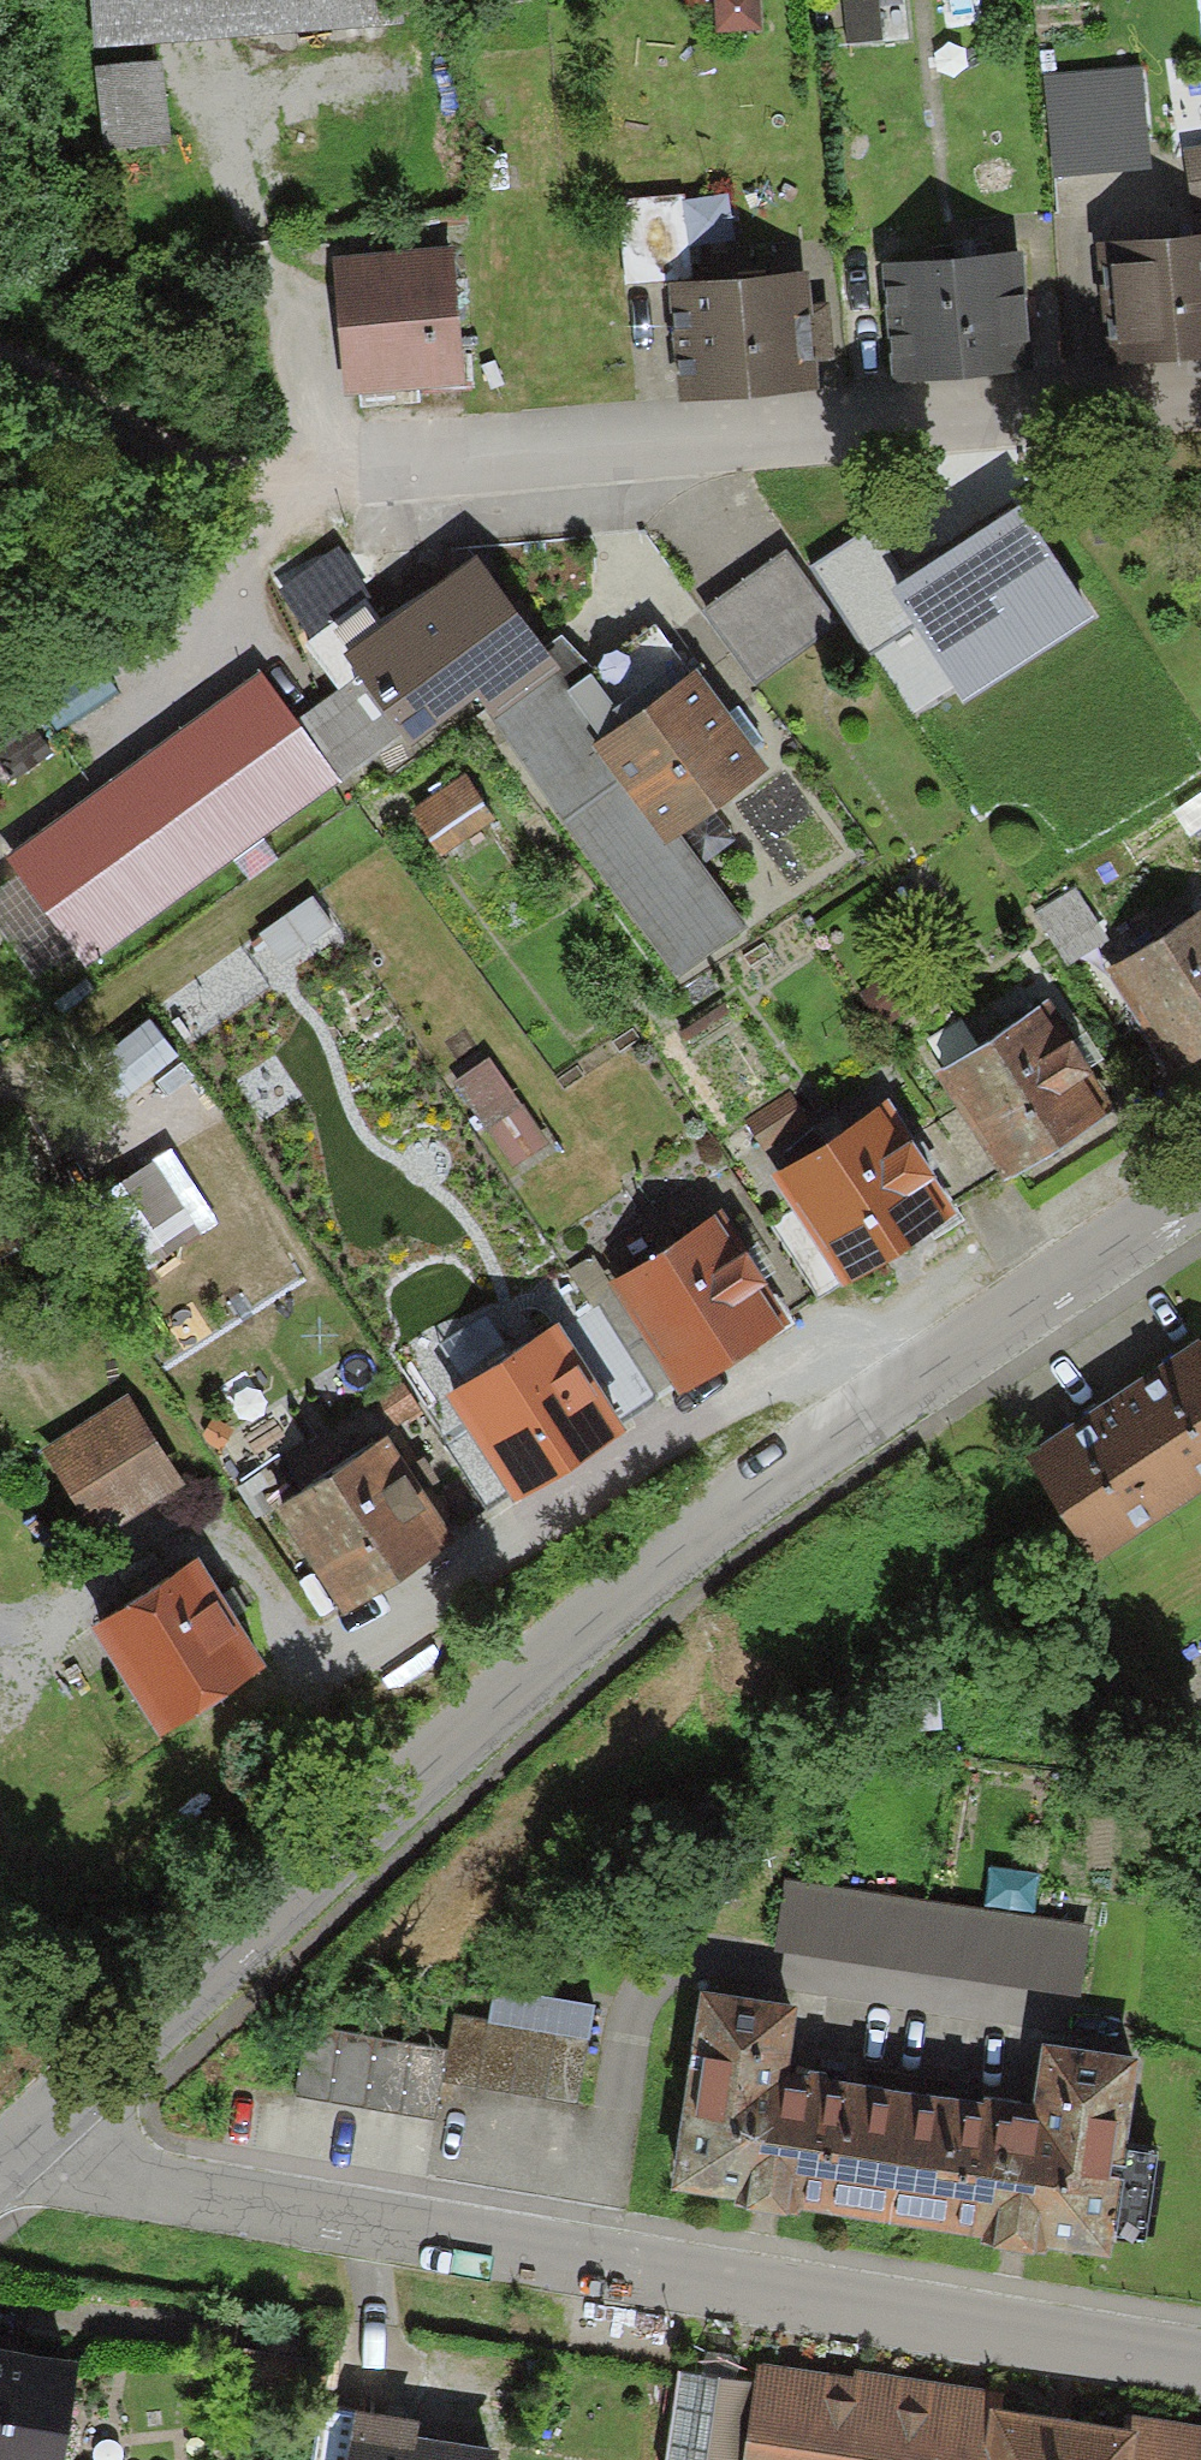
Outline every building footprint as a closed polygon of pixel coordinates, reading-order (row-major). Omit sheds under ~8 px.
[(91,10),(340,0),(91,0),(91,10)] [(719,35),(766,32),(764,0),(717,0),(719,35)] [(144,47),(88,52),(95,123),(151,118),(144,47)] [(1145,73),(1046,80),(1054,183),(1152,176),(1145,73)] [(1191,156),(1200,216),(1200,155),(1191,156)] [(627,280),(693,274),(686,208),(621,215),(627,280)] [(447,233),(343,240),(351,365),(455,357),(447,233)] [(1105,249),(1112,348),(1200,342),(1200,242),(1105,249)] [(1018,262),(893,270),(900,378),(1025,370),(1018,262)] [(813,389),(807,285),(680,292),(686,397),(813,389)] [(1023,504),(906,581),(871,527),(810,567),(869,657),(919,624),(967,698),(1095,614),(1023,504)] [(473,545),(383,609),(393,624),(355,651),(397,710),(461,665),(478,688),(543,642),(473,545)] [(787,550),(700,613),(750,681),(837,618),(787,550)] [(328,670),(355,651),(393,624),(383,609),(362,581),(298,628),(328,670)] [(601,721),(686,658),(649,608),(564,671),(601,721)] [(543,642),(478,688),(559,798),(623,751),(601,721),(564,671),(543,642)] [(355,651),(328,670),(283,703),(326,762),(397,710),(355,651)] [(250,658),(4,837),(80,941),(326,762),(283,703),(250,658)] [(686,658),(601,721),(623,751),(666,808),(751,745),(686,658)] [(623,751),(559,798),(667,947),(732,900),(666,808),(623,751)] [(478,790),(451,752),(395,791),(422,829),(478,790)] [(1099,910),(1071,869),(1028,897),(1056,938),(1099,910)] [(1103,944),(1166,1043),(1200,1021),(1200,883),(1103,944)] [(871,962),(846,978),(869,1013),(894,997),(871,962)] [(937,1049),(959,1081),(1003,1147),(1095,1086),(1076,1057),(1086,1051),(1058,1009),(1049,1016),(1029,987),(937,1049)] [(476,1033),(436,1058),(491,1145),(531,1120),(476,1033)] [(959,1081),(927,1102),(974,1167),(1003,1147),(959,1081)] [(843,1254),(942,1188),(897,1122),(875,1089),(776,1155),(793,1180),(843,1254)] [(772,1151),(813,1124),(796,1097),(754,1124),(772,1151)] [(942,1188),(974,1167),(927,1102),(897,1122),(942,1188)] [(793,1180),(762,1201),(810,1275),(843,1254),(793,1180)] [(676,1363),(776,1296),(728,1222),(711,1198),(610,1264),(623,1284),(669,1352),(676,1363)] [(776,1296),(810,1275),(762,1201),(728,1222),(776,1296)] [(623,1284),(596,1301),(641,1371),(669,1352),(623,1284)] [(605,1394),(641,1371),(596,1301),(587,1289),(551,1312),(605,1394)] [(613,1405),(605,1394),(551,1312),(547,1306),(445,1374),(511,1473),(613,1405)] [(1197,1324),(1026,1442),(1087,1531),(1200,1452),(1200,1330),(1197,1324)] [(118,1387),(47,1430),(94,1505),(164,1461),(118,1387)] [(442,1516),(370,1414),(271,1483),(342,1585),(442,1516)] [(187,1543),(90,1607),(154,1705),(252,1642),(187,1543)] [(1083,1911),(774,1868),(766,1925),(1075,1968),(1083,1911)] [(880,2191),(896,2073),(774,2056),(784,1987),(697,1975),(672,2158),(727,2166),(725,2181),(786,2189),(788,2178),(880,2191)] [(586,2013),(440,1996),(431,2068),(578,2085),(586,2013)] [(896,2073),(880,2191),(976,2204),(974,2217),(1041,2226),(1042,2213),(1102,2222),(1128,2034),(1041,2022),(1032,2092),(896,2073)] [(0,2334),(0,2459),(46,2459),(57,2339),(0,2334)] [(758,2359),(678,2347),(661,2459),(756,2459),(758,2359)] [(756,2459),(979,2459),(990,2393),(758,2359),(756,2459)] [(352,2393),(310,2387),(301,2459),(343,2459),(352,2393)] [(343,2459),(474,2459),(478,2430),(409,2421),(412,2400),(352,2393),(343,2459)] [(979,2459),(1169,2459),(1175,2421),(990,2393),(979,2459)] [(1175,2421),(1169,2459),(1200,2459),(1200,2425),(1175,2421)]
